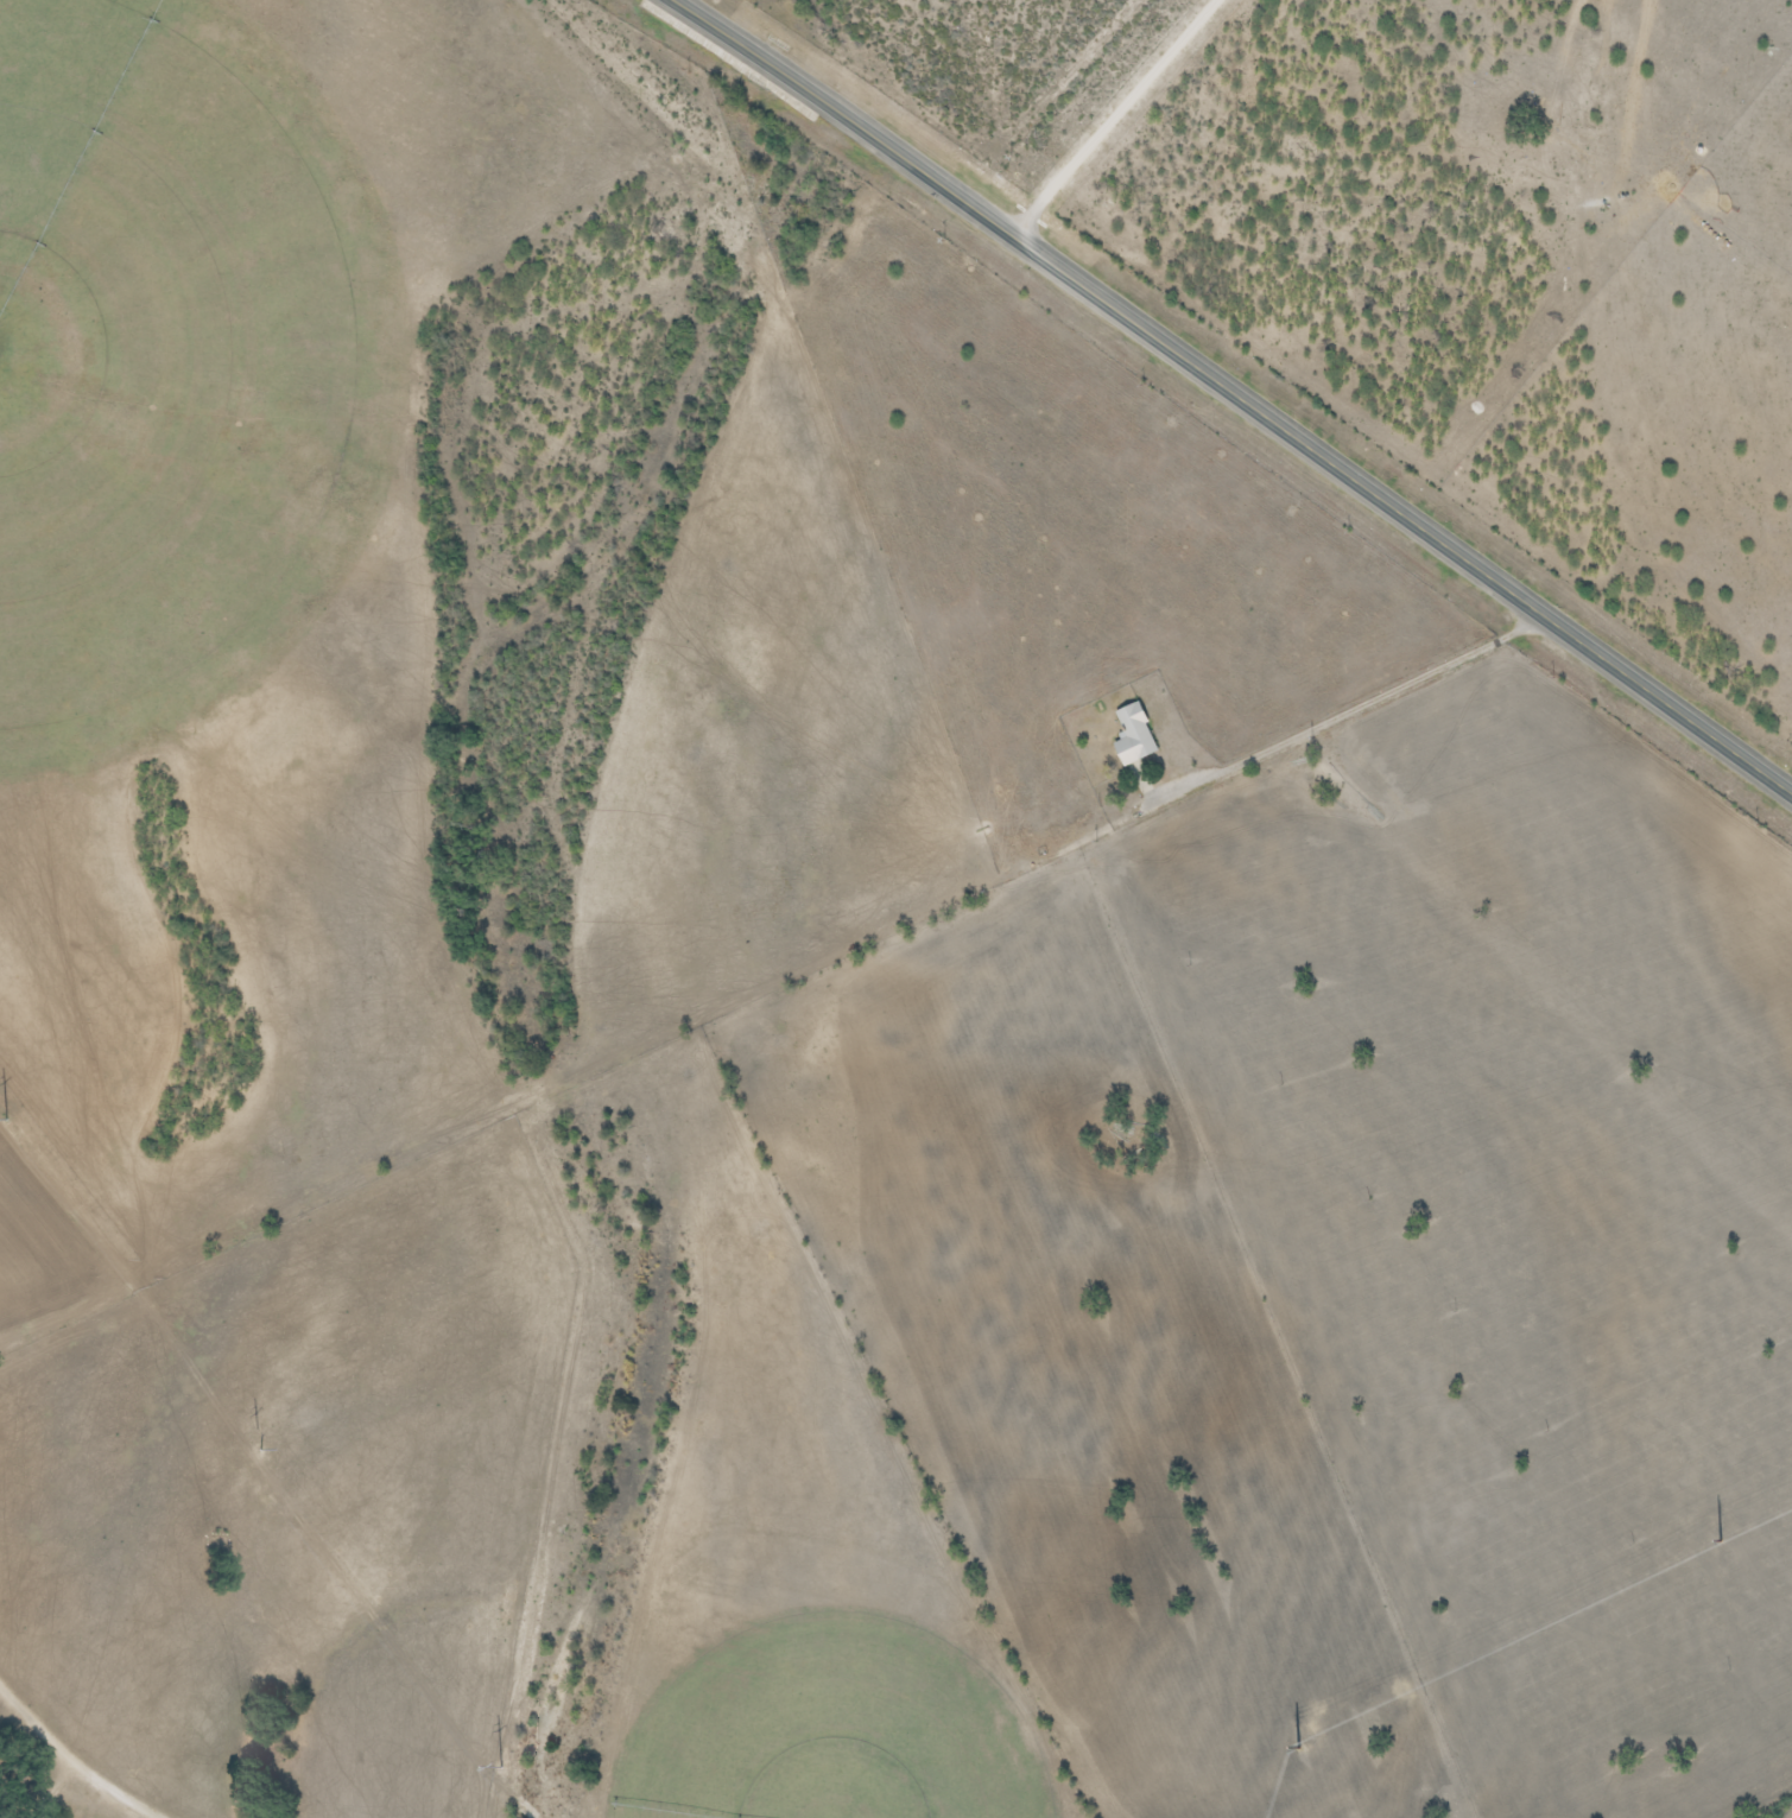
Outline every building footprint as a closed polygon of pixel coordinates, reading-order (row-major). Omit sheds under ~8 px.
[(1114,712),(1125,738),(1111,743),(1122,768),(1158,753),(1137,702),(1114,712)]
